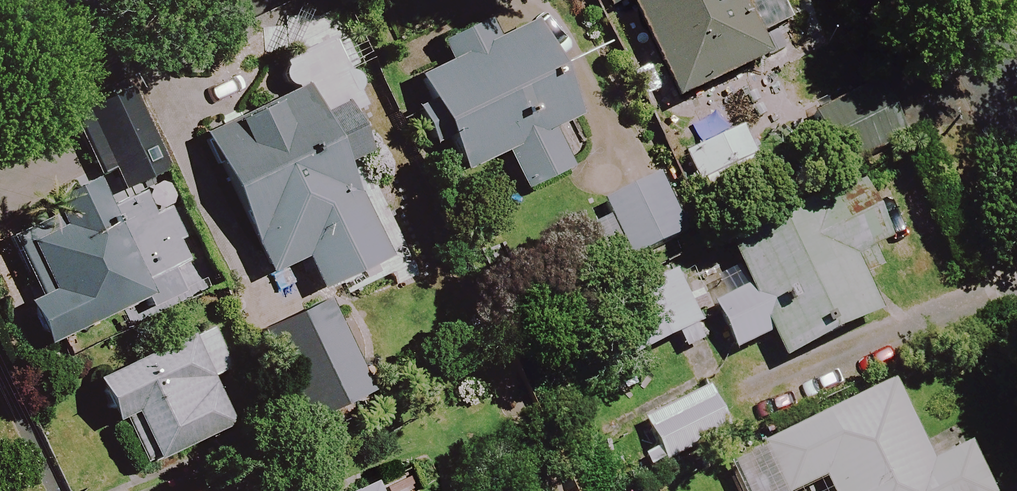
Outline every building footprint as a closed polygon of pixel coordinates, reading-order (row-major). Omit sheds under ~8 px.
[(764,63),(732,1),(734,0),(613,0),(671,112),(764,63)] [(528,26),(408,83),(420,105),(390,121),(427,190),(456,176),(502,154),(520,192),(564,171),(546,133),(572,120),(528,26)] [(340,108),(327,78),(198,137),(263,278),(299,262),(313,293),(379,263),(337,171),(363,159),(340,108)] [(753,175),(730,125),(676,151),(699,200),(753,175)] [(688,234),(661,180),(602,211),(629,264),(688,234)] [(18,305),(40,350),(137,302),(144,316),(180,298),(166,269),(173,266),(139,198),(103,215),(87,183),(41,206),(55,233),(8,256),(30,299),(18,305)] [(778,366),(875,322),(859,285),(877,277),(866,254),(884,246),(858,190),(727,249),(747,293),(708,311),(729,357),(767,340),(778,366)] [(681,355),(700,345),(692,331),(697,329),(691,318),(703,312),(688,284),(676,290),(669,277),(605,311),(632,362),(673,340),(681,355)] [(320,304),(257,334),(268,358),(252,365),(274,410),(290,402),(302,427),(365,396),(320,304)] [(104,425),(116,420),(135,465),(143,462),(146,470),(224,436),(218,423),(243,412),(225,371),(208,332),(87,384),(104,425)] [(963,453),(926,471),(887,389),(722,467),(732,488),(733,490),(808,490),(820,485),(823,490),(981,490),(963,453)] [(705,394),(636,427),(648,453),(635,459),(643,475),(725,436),(705,394)]
